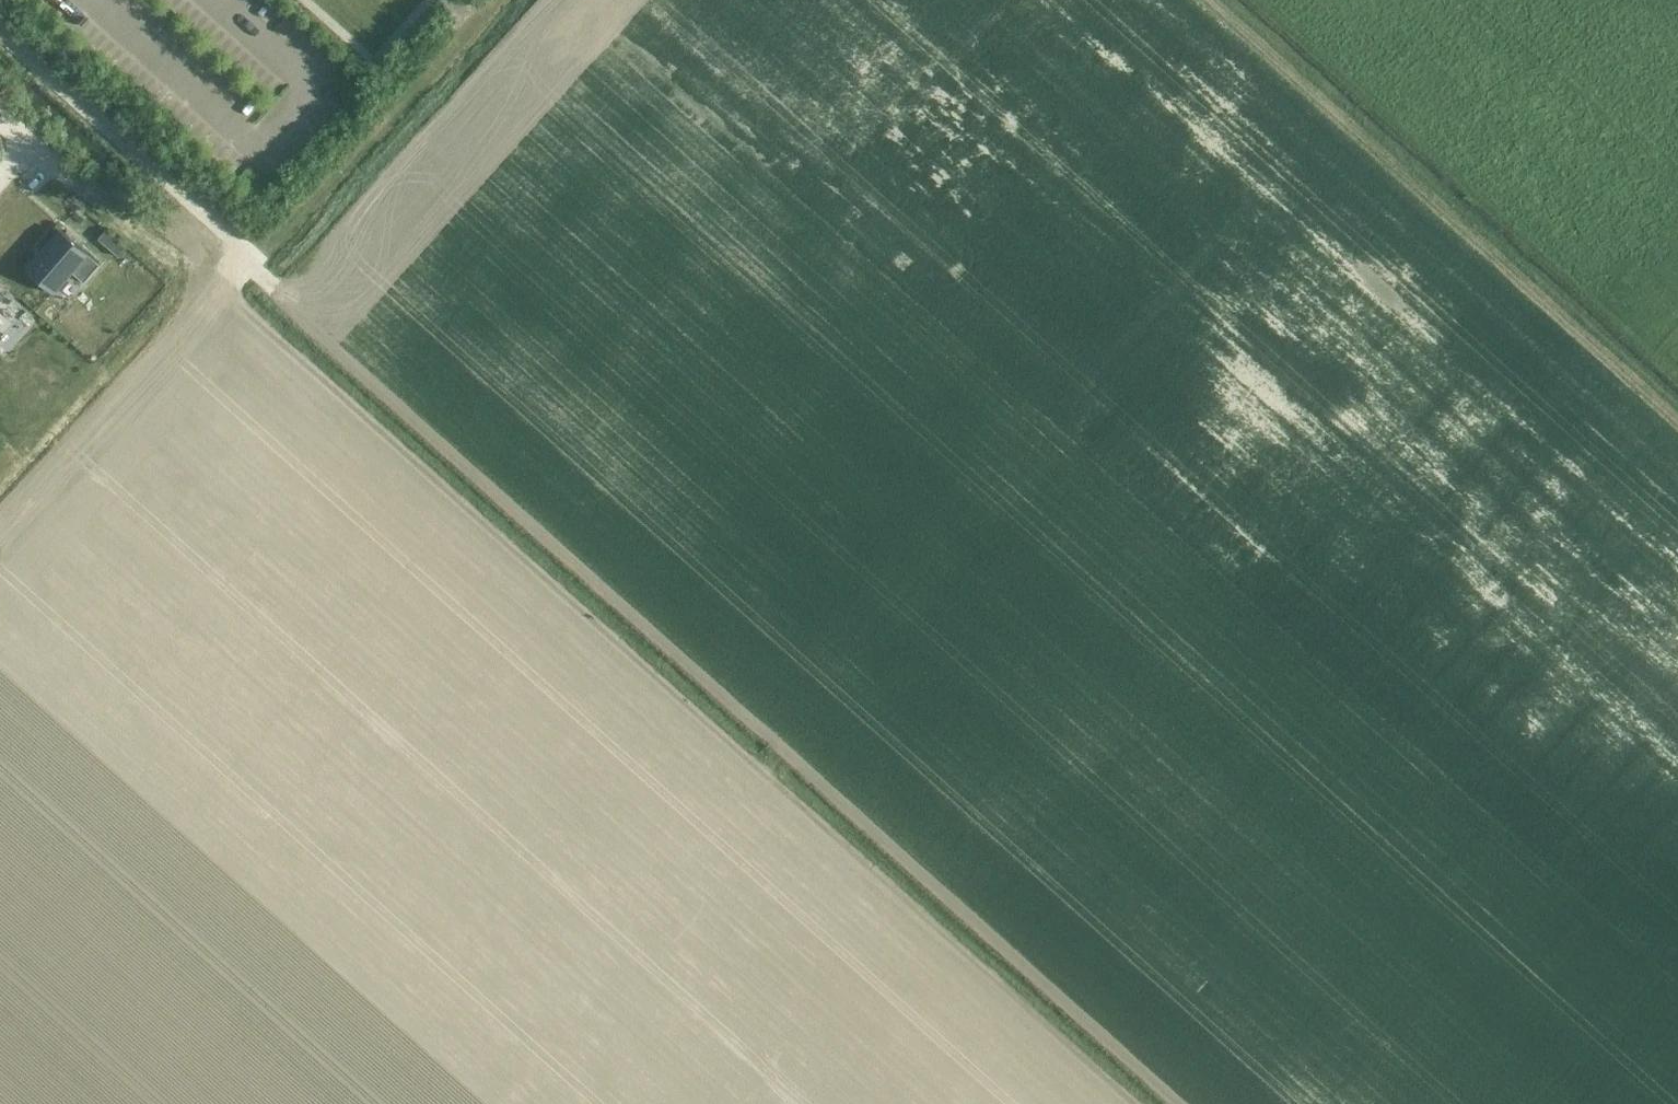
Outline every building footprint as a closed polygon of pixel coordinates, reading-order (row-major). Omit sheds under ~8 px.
[(60,228),(26,268),(53,291),(71,270),(84,281),(100,263),(60,228)]
